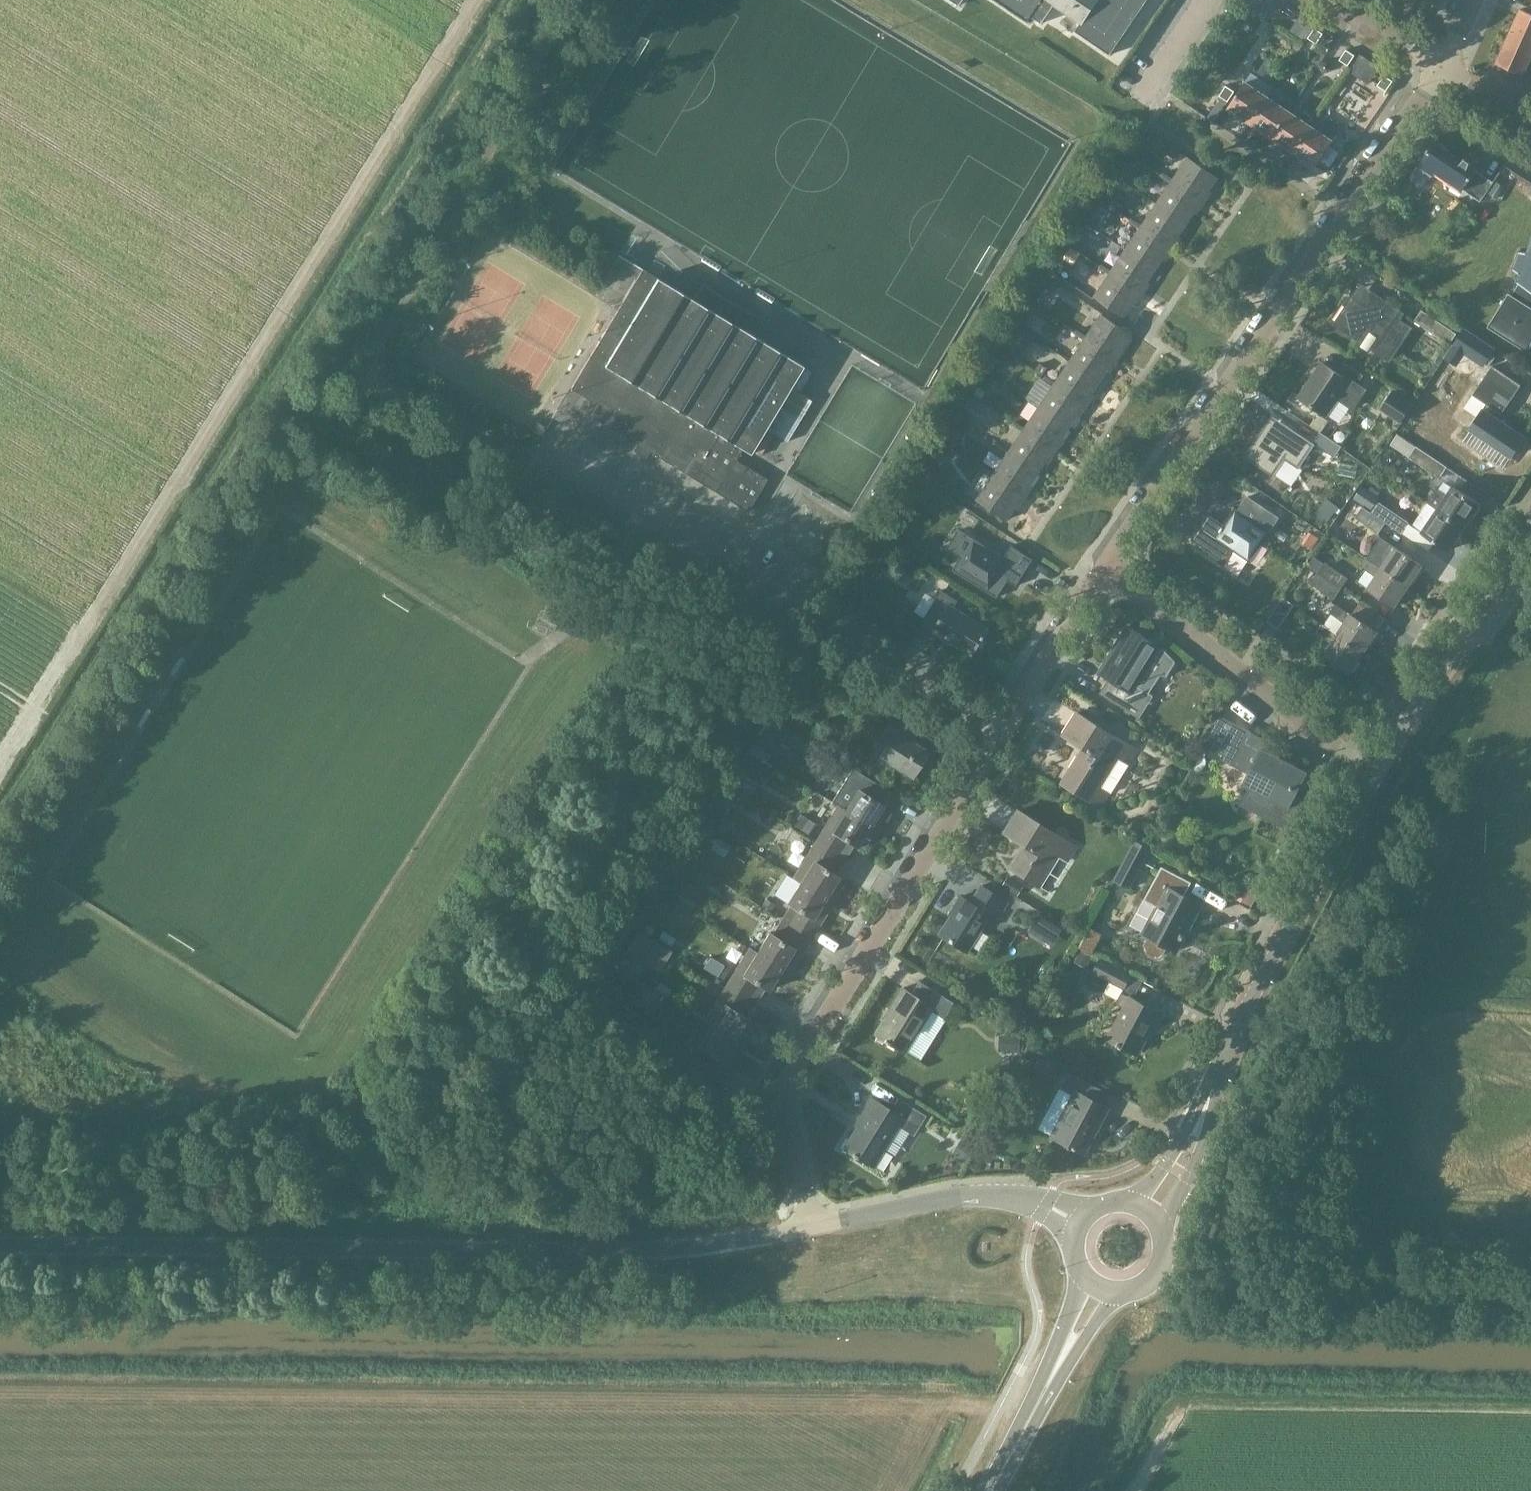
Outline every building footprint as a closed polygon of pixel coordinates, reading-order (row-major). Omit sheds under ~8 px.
[(1110,54),(1147,0),(996,0),(1029,22),(1030,21),(1028,20),(1031,15),(1041,22),(1054,4),(1081,23),(1075,31),(1110,54)] [(1522,75),(1530,55),(1530,13),(1521,9),(1496,63),(1506,67),(1522,75)] [(1245,81),(1228,107),(1250,122),(1267,96),(1245,81)] [(1267,96),(1250,122),(1272,136),(1289,110),(1267,96)] [(1289,110),(1272,136),(1294,151),(1310,125),(1289,110)] [(1310,125),(1294,151),(1316,166),(1333,140),(1310,125)] [(1465,156),(1462,159),(1435,140),(1428,150),(1426,149),(1418,159),(1421,161),(1417,166),(1431,176),(1435,171),(1480,202),(1493,182),(1475,170),(1477,168),(1471,164),(1472,161),(1465,156)] [(1172,180),(1204,202),(1211,192),(1209,190),(1218,177),(1188,157),(1172,180)] [(1197,213),(1204,202),(1172,180),(1157,204),(1187,223),(1195,211),(1197,213)] [(1179,236),(1187,223),(1157,204),(1141,227),(1174,248),(1181,237),(1179,236)] [(1167,258),(1174,248),(1141,227),(1126,249),(1156,269),(1165,257),(1167,258)] [(1488,327),(1529,353),(1530,352),(1529,352),(1530,348),(1530,349),(1530,241),(1527,251),(1519,250),(1513,267),(1520,272),(1517,280),(1520,282),(1512,296),(1510,294),(1509,293),(1488,327)] [(1148,282),(1156,269),(1126,249),(1111,272),(1143,294),(1150,283),(1148,282)] [(743,329),(752,315),(702,285),(693,299),(658,278),(618,254),(618,256),(642,270),(603,334),(570,389),(597,405),(590,416),(636,444),(633,450),(645,458),(649,452),(693,479),(699,469),(717,481),(721,473),(725,476),(715,492),(747,512),(767,479),(743,465),(735,460),(742,449),(750,454),(803,366),(743,329)] [(1136,305),(1143,294),(1111,272),(1095,296),(1125,316),(1134,303),(1136,305)] [(1402,314),(1371,293),(1362,287),(1356,295),(1338,323),(1374,348),(1373,348),(1389,359),(1410,329),(1397,320),(1402,314)] [(569,316),(529,294),(496,353),(536,376),(569,316)] [(1437,310),(1433,317),(1422,310),(1414,321),(1449,345),(1457,334),(1451,330),(1456,322),(1437,310)] [(1086,338),(1118,360),(1125,350),(1123,348),(1132,335),(1102,315),(1086,338)] [(1111,371),(1118,360),(1086,338),(1070,361),(1100,382),(1109,369),(1111,371)] [(1092,395),(1100,382),(1070,361),(1055,385),(1087,406),(1094,396),(1092,395)] [(1358,384),(1358,383),(1364,374),(1345,361),(1338,371),(1323,361),(1299,397),(1325,415),(1337,397),(1353,407),(1365,389),(1358,384)] [(1512,457),(1526,437),(1498,418),(1501,413),(1503,414),(1522,386),(1492,366),(1473,395),(1487,404),(1470,429),(1512,457)] [(1080,417),(1087,406),(1055,385),(1039,408),(1070,428),(1078,415),(1080,417)] [(1392,391),(1381,408),(1401,421),(1412,405),(1392,391)] [(659,456),(693,477),(719,434),(673,406),(660,428),(672,435),(659,456)] [(1061,440),(1070,428),(1039,408),(1024,431),(1056,452),(1063,442),(1061,440)] [(1312,445),(1282,425),(1272,419),(1247,456),(1273,473),(1283,458),(1297,467),(1312,445)] [(1049,463),(1056,452),(1024,431),(1008,453),(1038,474),(1047,461),(1049,463)] [(1335,457),(1342,447),(1322,433),(1314,443),(1335,457)] [(1406,462),(1414,451),(1395,438),(1387,450),(1406,462)] [(1441,478),(1448,467),(1417,447),(1410,458),(1441,478)] [(1030,487),(1038,474),(1008,453),(993,476),(1025,498),(1032,488),(1030,487)] [(519,467),(524,458),(519,455),(513,463),(519,467)] [(1018,509),(1025,498),(993,476),(977,500),(1007,520),(1016,507),(1018,509)] [(1439,509),(1466,527),(1481,504),(1454,486),(1447,496),(1435,488),(1427,501),(1439,509)] [(1371,512),(1386,522),(1402,533),(1409,522),(1378,501),(1371,512)] [(1466,527),(1439,509),(1427,501),(1419,513),(1422,515),(1415,526),(1424,532),(1423,532),(1450,550),(1466,527)] [(1386,522),(1371,512),(1363,507),(1356,517),(1379,533),(1386,522)] [(1208,515),(1192,540),(1214,554),(1212,557),(1225,566),(1235,552),(1250,563),(1271,532),(1235,508),(1224,525),(1208,515)] [(1016,585),(1032,559),(1011,546),(1004,558),(959,530),(947,548),(961,557),(953,570),(997,597),(1007,580),(1016,585)] [(1382,568),(1409,586),(1423,565),(1396,547),(1396,548),(1381,538),(1375,546),(1391,556),(1382,568)] [(1409,586),(1382,568),(1367,558),(1362,566),(1377,576),(1369,588),(1395,606),(1409,586)] [(1318,573),(1342,589),(1349,579),(1325,563),(1318,573)] [(1335,599),(1342,589),(1318,573),(1311,584),(1335,599)] [(972,655),(988,629),(953,608),(958,601),(941,591),(923,620),(935,627),(932,631),(972,655)] [(1269,622),(1277,628),(1279,629),(1295,606),(1284,599),(1269,622)] [(1338,635),(1364,652),(1378,631),(1352,614),(1336,604),(1331,613),(1346,623),(1338,635)] [(1364,652),(1338,635),(1323,624),(1317,633),(1332,643),(1324,655),(1350,673),(1364,652)] [(1158,647),(1159,646),(1130,627),(1116,649),(1114,647),(1098,672),(1108,678),(1099,693),(1139,717),(1153,695),(1149,693),(1160,674),(1166,676),(1176,662),(1163,648),(1162,649),(1163,649),(1162,650),(1158,647)] [(933,734),(920,726),(896,711),(879,738),(887,743),(879,757),(911,777),(927,751),(922,748),(929,737),(930,738),(933,734)] [(1128,762),(1136,748),(1078,712),(1064,734),(1085,748),(1063,783),(1100,806),(1109,793),(1100,787),(1119,756),(1128,762)] [(1263,738),(1253,733),(1220,716),(1205,744),(1225,755),(1222,760),(1249,774),(1244,784),(1250,787),(1242,804),(1287,828),(1305,799),(1303,798),(1302,800),(1296,796),(1308,773),(1258,747),(1263,738)] [(836,805),(878,831),(898,797),(868,779),(860,791),(857,789),(845,809),(837,804),(836,805)] [(873,839),(878,831),(836,805),(814,841),(845,860),(846,858),(854,845),(857,847),(865,834),(873,839)] [(1066,861),(1075,846),(1017,810),(1003,832),(1025,845),(1010,868),(1038,886),(1057,855),(1066,861)] [(1135,840),(1115,878),(1131,887),(1151,848),(1135,840)] [(835,875),(845,860),(814,841),(813,843),(792,876),(833,902),(838,894),(831,889),(838,876),(835,875)] [(1163,954),(1168,945),(1177,950),(1202,903),(1185,894),(1192,881),(1162,865),(1144,899),(1157,906),(1144,932),(1149,935),(1144,944),(1145,948),(1147,953),(1154,957),(1160,957),(1163,954)] [(812,936),(833,902),(792,876),(792,877),(799,882),(786,903),(790,905),(781,919),(811,938),(812,936)] [(939,934),(946,938),(942,945),(943,950),(951,955),(957,955),(962,946),(967,949),(989,914),(996,919),(1007,901),(981,885),(971,902),(960,895),(953,906),(955,908),(939,934)] [(1230,900),(1247,909),(1253,898),(1236,889),(1230,900)] [(789,973),(811,938),(781,919),(779,921),(771,934),(768,932),(756,952),(748,947),(747,948),(789,973)] [(1212,961),(1220,951),(1210,943),(1202,953),(1212,961)] [(784,981),(789,973),(747,948),(726,982),(727,982),(725,984),(755,1003),(757,1001),(765,988),(768,990),(776,976),(784,981)] [(1108,1037),(1121,1044),(1121,1043),(1137,1051),(1146,1034),(1151,1036),(1163,1013),(1133,998),(1141,983),(1130,978),(1132,974),(1100,957),(1093,971),(1124,988),(1115,1003),(1124,1007),(1108,1037)] [(943,1017),(954,1001),(919,979),(910,993),(902,988),(875,1031),(904,1050),(930,1009),(943,1017)] [(746,1018),(755,1003),(725,984),(703,1020),(744,1045),(749,1036),(742,1032),(749,1019),(746,1018)] [(1100,1123),(1108,1108),(1095,1101),(1101,1089),(1068,1071),(1060,1087),(1073,1094),(1051,1135),(1082,1152),(1098,1121),(1100,1123)] [(913,1135),(926,1114),(901,1099),(894,1111),(870,1096),(858,1117),(861,1119),(844,1148),(852,1153),(852,1154),(856,1156),(856,1155),(873,1165),(897,1125),(913,1135)]
